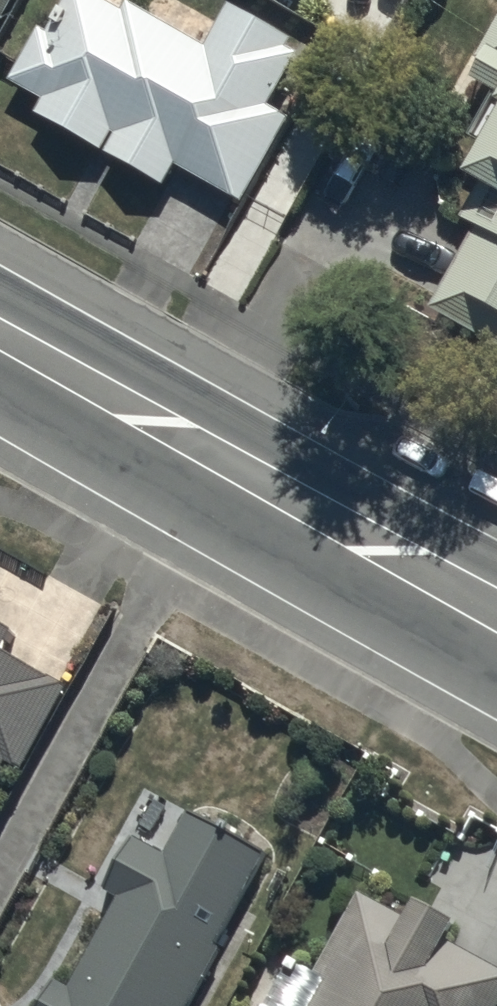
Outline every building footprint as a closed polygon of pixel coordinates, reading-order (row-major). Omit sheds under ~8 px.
[(24,0),(0,0),(0,42),(24,0)] [(299,48),(232,11),(209,52),(131,8),(125,18),(93,0),(74,0),(51,42),(43,38),(15,88),(48,106),(39,122),(168,195),(180,175),(246,212),(295,126),(274,114),(304,62),(294,56),(299,48)] [(477,67),(490,74),(478,95),(496,105),(496,32),(477,67)] [(496,343),(496,150),(471,195),(477,198),(460,228),(478,239),(438,308),(496,343)] [(6,768),(22,776),(67,689),(3,656),(14,635),(0,628),(0,778),(6,768)] [(220,954),(215,951),(266,857),(191,816),(167,860),(134,842),(106,893),(121,901),(72,991),(58,983),(45,1005),(191,1005),(220,954)] [(448,943),(456,929),(415,905),(405,922),(361,897),(314,977),(278,957),(250,1005),(496,1005),(496,972),(448,943)]
